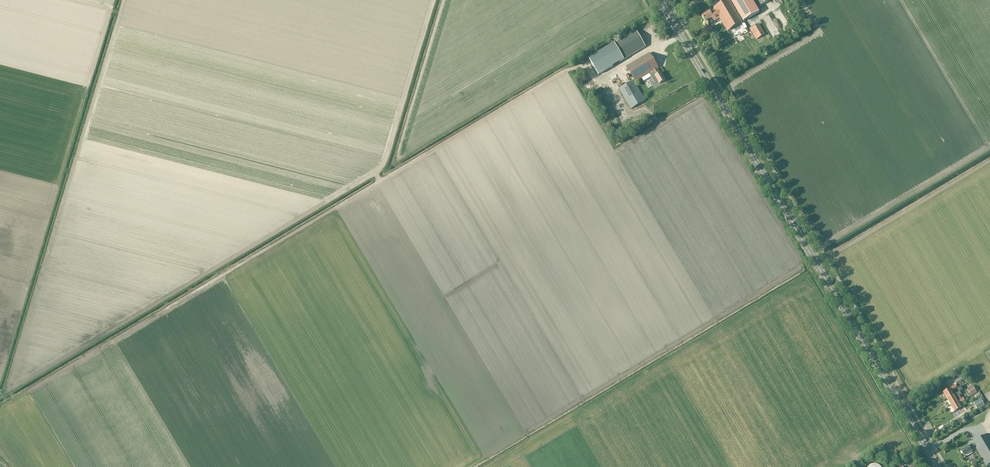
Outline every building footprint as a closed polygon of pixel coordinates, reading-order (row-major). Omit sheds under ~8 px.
[(727,31),(743,22),(738,14),(736,11),(729,0),(728,0),(714,8),(715,10),(710,12),(710,11),(702,16),(705,22),(712,18),(714,22),(720,18),(727,31)] [(736,11),(738,14),(739,14),(744,22),(749,18),(757,14),(759,12),(752,0),(731,0),(737,10),(736,11)] [(765,35),(759,24),(750,29),(756,40),(765,35)] [(614,44),(624,60),(646,47),(636,31),(614,44)] [(624,60),(614,44),(589,59),(598,75),(624,60)] [(619,89),(632,109),(646,101),(635,82),(649,74),(657,69),(658,68),(649,53),(626,67),(634,80),(619,89)] [(657,69),(649,74),(654,82),(655,82),(658,81),(660,84),(665,81),(661,73),(660,73),(657,69)] [(947,399),(953,395),(951,391),(957,388),(955,385),(943,393),(947,399)] [(973,386),(968,389),(971,395),(976,392),(973,386)] [(961,399),(960,399),(958,395),(960,394),(959,392),(953,395),(947,399),(951,405),(961,399)] [(951,405),(954,412),(961,408),(961,407),(958,403),(961,402),(964,400),(963,398),(960,399),(961,399),(951,405)] [(974,403),(977,408),(984,404),(983,403),(981,399),(974,403)] [(968,446),(960,451),(964,456),(972,452),(971,451),(975,448),(986,466),(989,463),(989,438),(988,434),(972,443),(968,446)]
